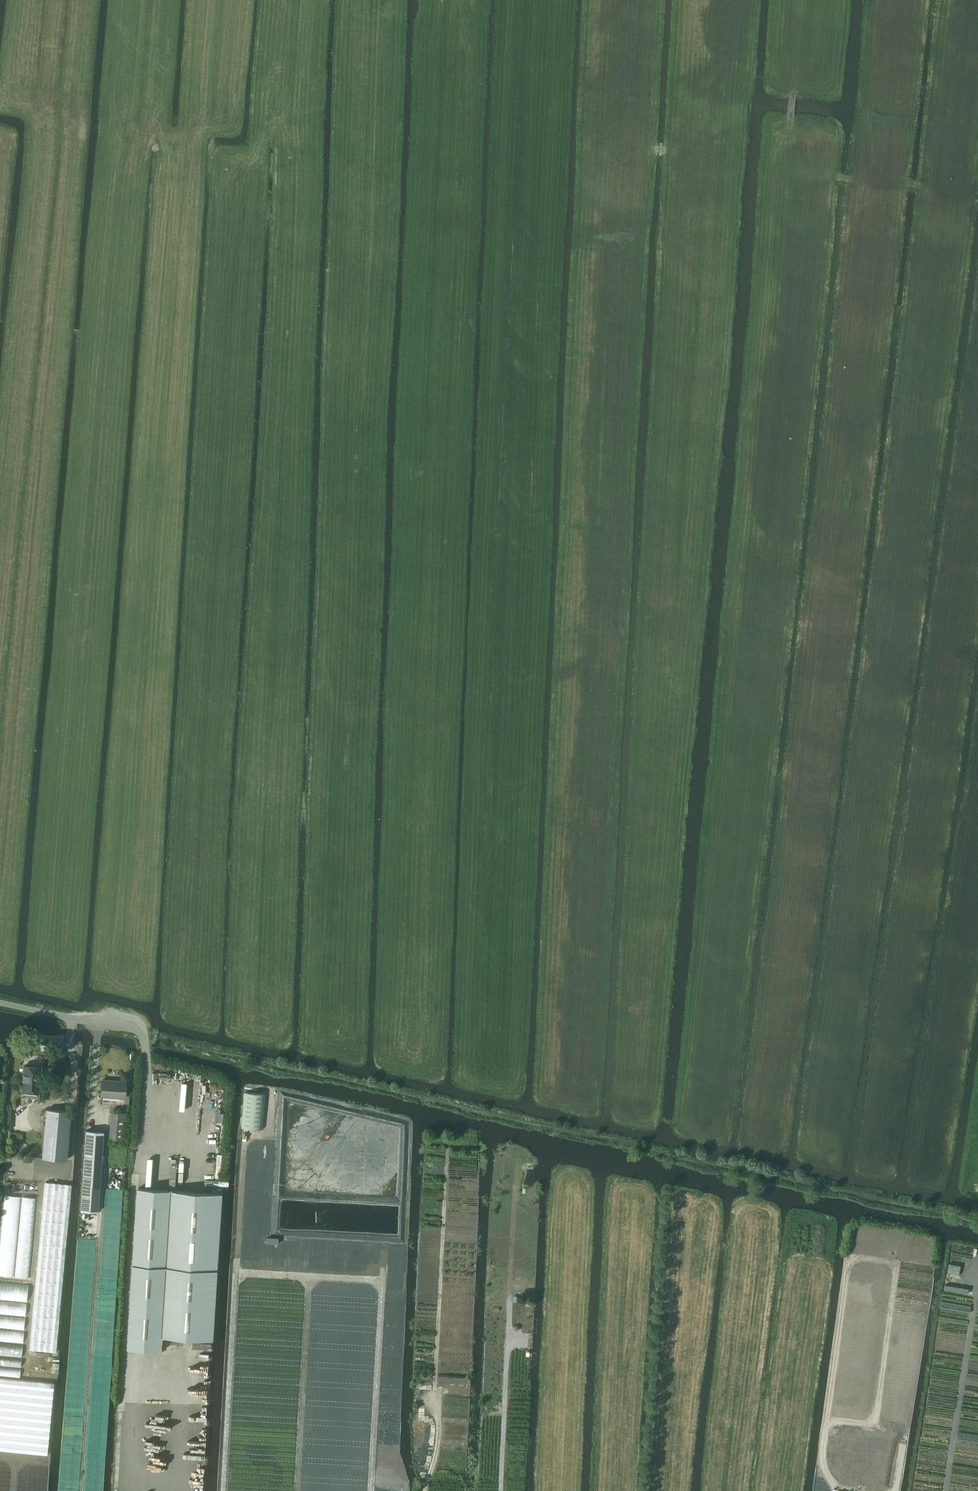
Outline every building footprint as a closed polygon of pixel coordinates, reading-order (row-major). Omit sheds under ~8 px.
[(40,1067),(23,1066),(21,1091),(38,1092),(40,1067)] [(124,1098),(125,1082),(101,1080),(100,1097),(124,1098)] [(265,1094),(244,1092),(241,1128),(263,1129),(265,1094)] [(46,1109),(41,1158),(65,1160),(70,1111),(46,1109)] [(124,1113),(110,1112),(108,1139),(122,1140),(124,1113)] [(80,1211),(97,1212),(103,1132),(86,1130),(80,1211)] [(56,1353),(64,1251),(70,1184),(44,1182),(30,1351),(56,1353)] [(138,1191),(131,1312),(129,1348),(162,1350),(163,1338),(214,1341),(222,1194),(138,1189),(138,1191)] [(54,1383),(0,1378),(0,1450),(47,1455),(54,1383)]
